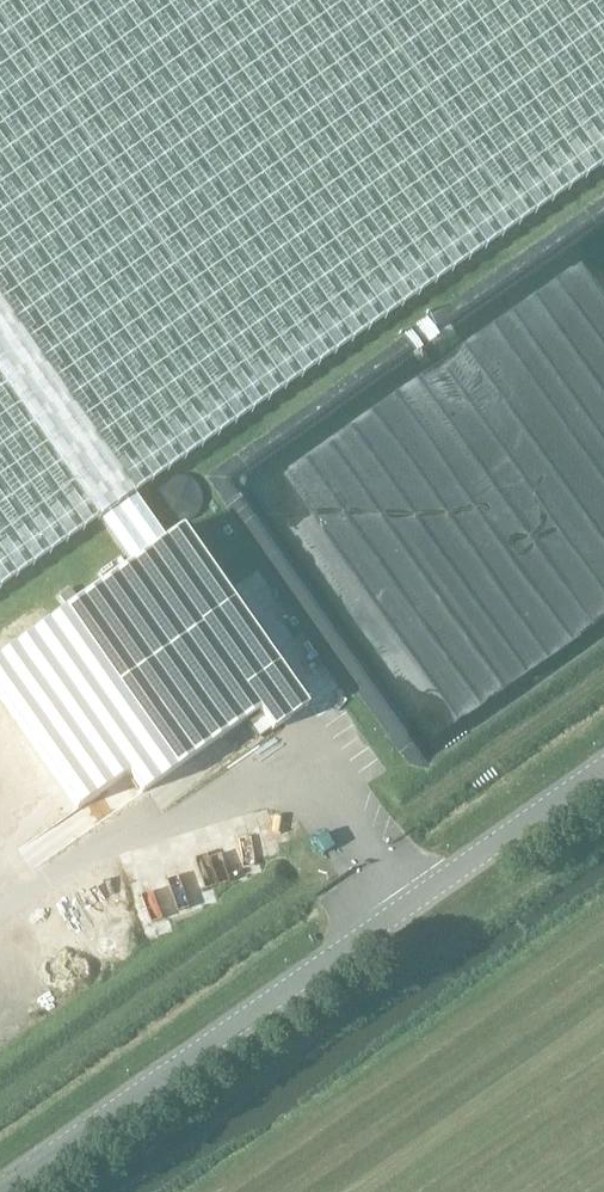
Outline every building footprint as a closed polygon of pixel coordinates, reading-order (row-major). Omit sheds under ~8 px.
[(98,518),(131,565),(64,611),(174,770),(258,712),(272,731),(307,706),(183,528),(165,540),(133,493),(603,163),(603,0),(0,0),(0,586),(98,518)] [(155,910),(178,901),(169,878),(146,887),(155,910)]
